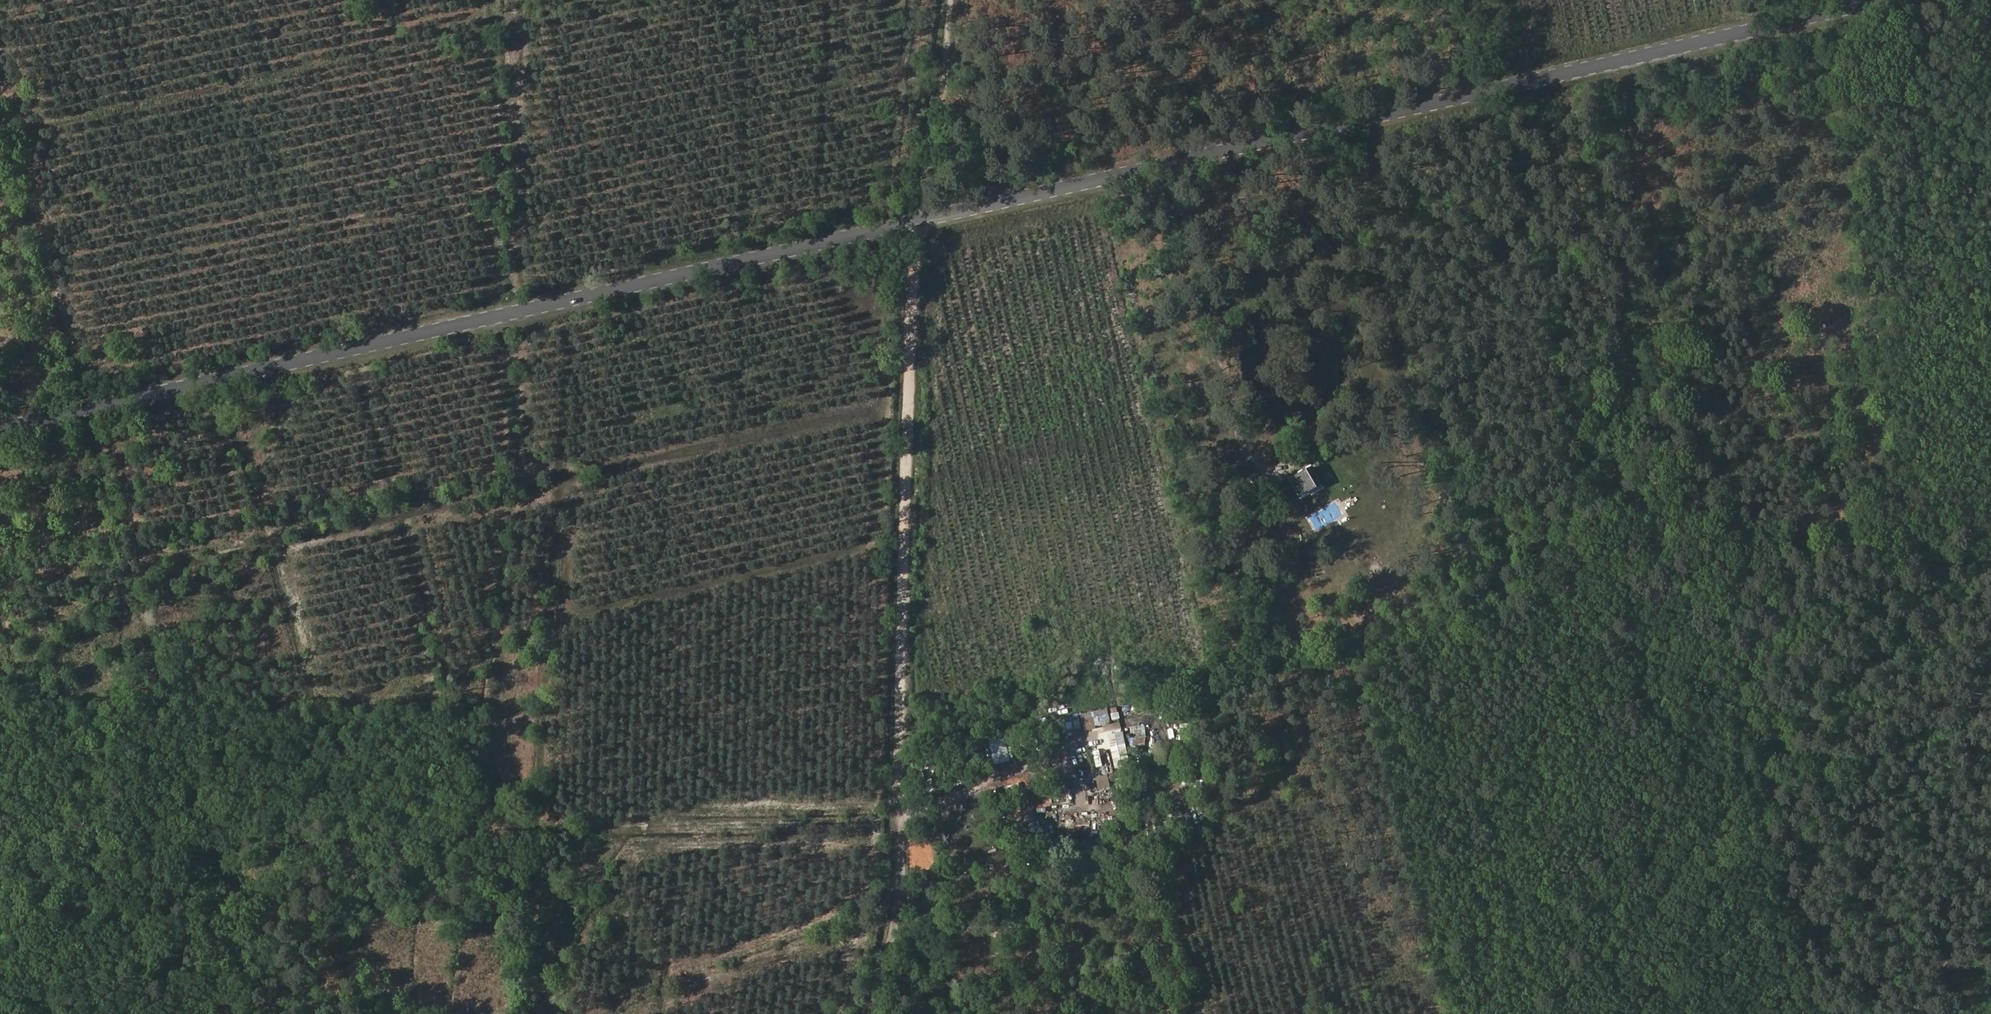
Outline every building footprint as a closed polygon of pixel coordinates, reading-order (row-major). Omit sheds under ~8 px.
[(1295,488),(1300,497),(1302,497),(1309,493),(1308,490),(1316,485),(1315,483),(1320,480),(1312,467),(1292,479),(1297,487),(1295,488)] [(1076,731),(1110,723),(1106,706),(1072,714),(1076,731)] [(1059,730),(1066,728),(1063,714),(1056,715),(1059,730)] [(1124,743),(1109,746),(1112,766),(1127,764),(1124,743)] [(1055,828),(1068,828),(1068,817),(1059,817),(1059,806),(1055,806),(1055,828)]
